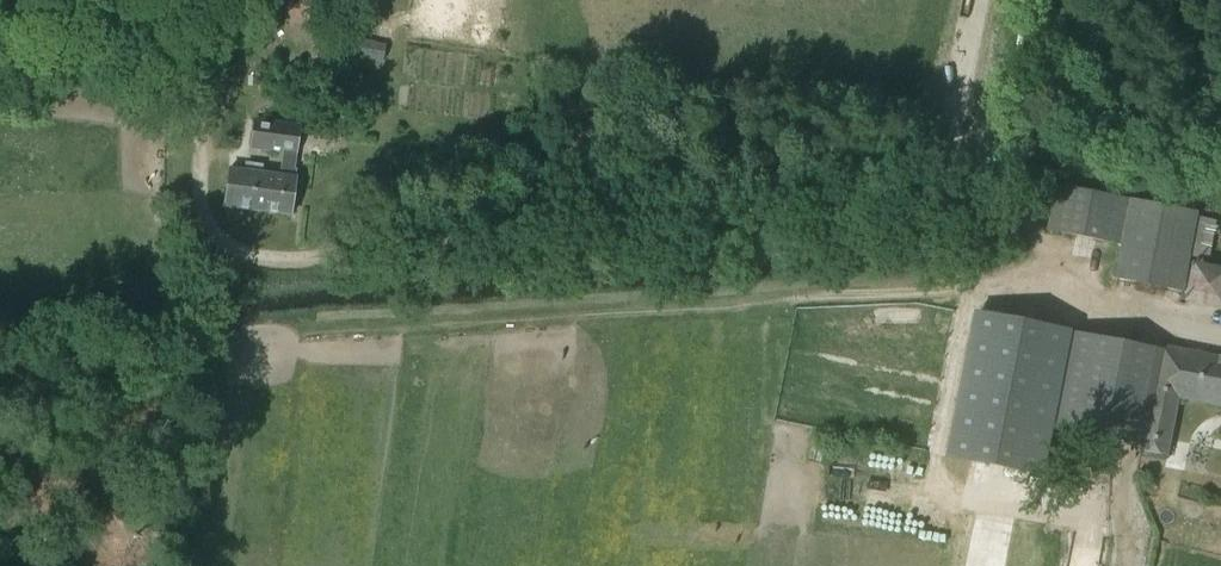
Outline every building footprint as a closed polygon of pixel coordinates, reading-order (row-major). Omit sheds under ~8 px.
[(284,17),(293,18),(323,21),(326,0),(286,0),(284,17)] [(383,62),(385,44),(355,40),(353,58),(383,62)] [(272,149),(275,124),(255,121),(251,147),(272,149)] [(334,123),(332,138),(343,139),(345,124),(334,123)] [(296,153),(299,127),(275,124),(272,149),(284,151),(280,176),(274,175),(269,213),(290,216),(295,178),(290,177),(293,152),(296,153)] [(269,213),(274,175),(229,169),(224,207),(269,213)] [(1060,232),(1120,245),(1124,222),(1129,199),(1059,185),(1051,223),(1050,230),(1060,232)] [(1218,221),(1197,217),(1189,257),(1210,261),(1218,221)] [(1063,382),(1072,334),(976,316),(950,454),(1045,473),(1054,429),(1063,382)] [(1144,348),(1072,334),(1063,382),(1054,429),(1125,443),(1144,348)] [(1163,347),(1143,449),(1169,454),(1180,398),(1220,406),(1220,358),(1163,347)]
